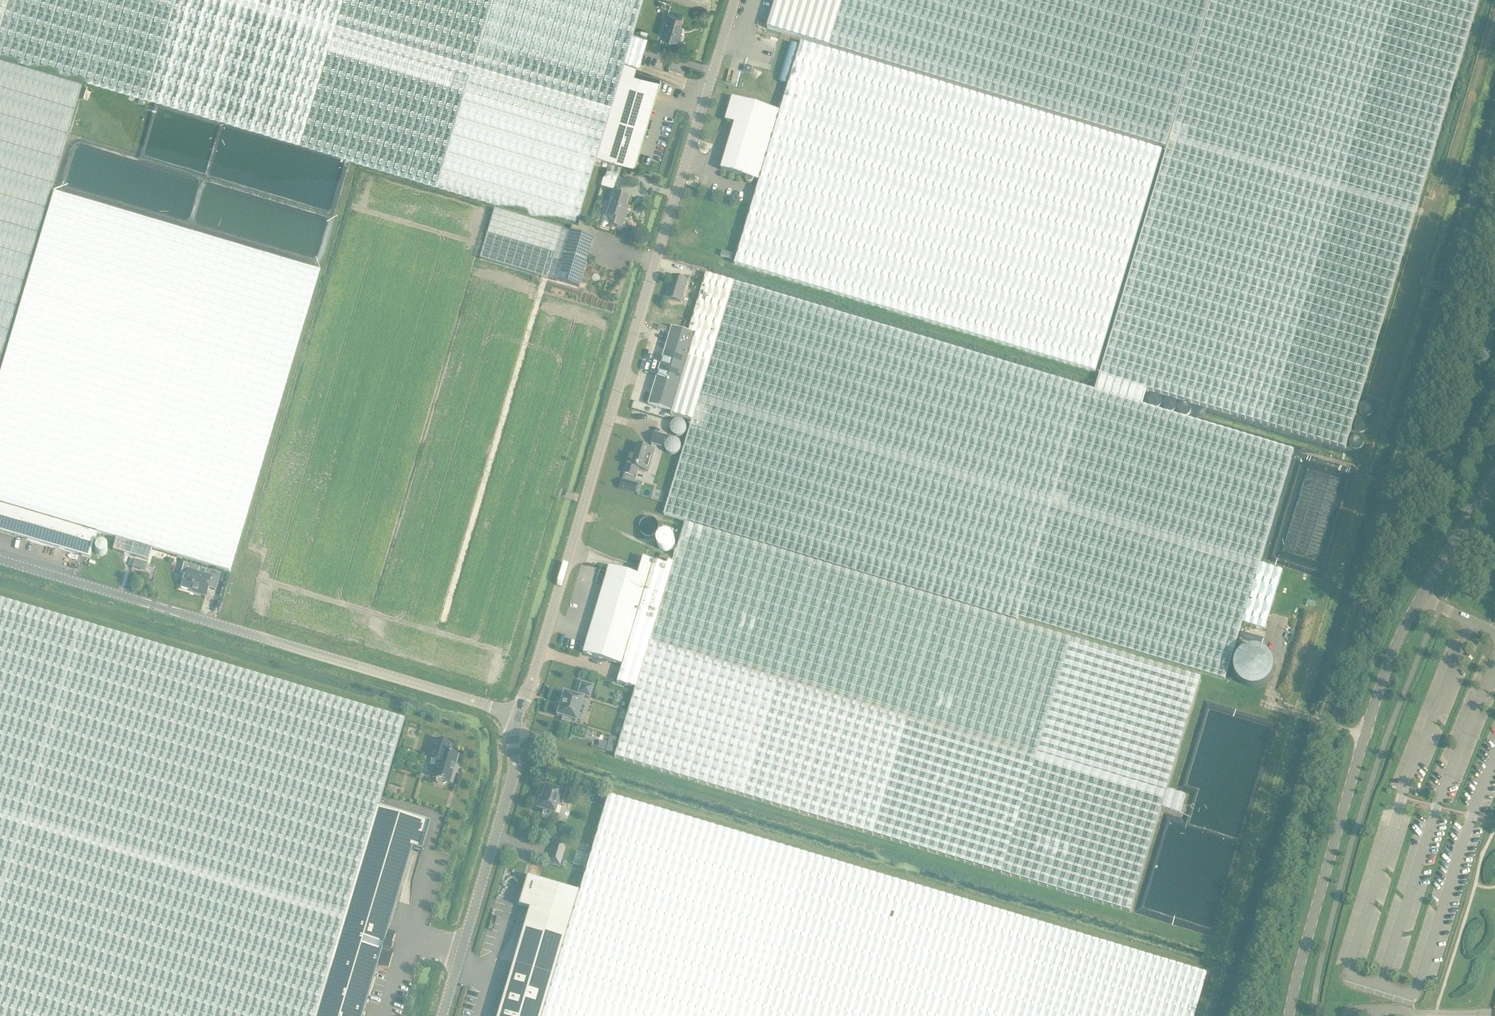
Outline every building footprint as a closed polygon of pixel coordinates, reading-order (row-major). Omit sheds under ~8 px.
[(596,154),(621,68),(624,59),(639,63),(647,37),(632,33),(642,0),(0,0),(0,47),(281,130),(320,142),(516,202),(576,220),(596,154)] [(767,29),(829,47),(843,0),(776,0),(767,29)] [(1167,148),(1211,0),(843,0),(829,47),(1167,149),(1167,148)] [(1167,148),(1167,149),(1094,391),(1141,405),(1146,389),(1345,448),(1480,0),(1211,0),(1167,148)] [(679,30),(683,18),(668,13),(661,36),(678,41),(681,31),(679,30)] [(801,43),(781,112),(760,182),(735,264),(1094,372),(1160,151),(801,43)] [(2,356),(81,87),(0,62),(0,361),(2,356)] [(753,68),(746,66),(743,73),(751,75),(753,68)] [(660,80),(621,68),(596,154),(634,165),(660,80)] [(754,180),(760,182),(781,112),(732,97),(725,121),(735,124),(721,170),(747,178),(746,181),(748,183),(750,184),(753,183),(754,180)] [(0,375),(0,504),(97,533),(116,539),(113,550),(134,557),(148,561),(152,549),(230,572),(288,376),(319,270),(195,234),(54,192),(23,297),(9,346),(0,375)] [(625,210),(629,198),(614,194),(607,216),(609,217),(609,219),(609,221),(610,223),(612,224),(612,226),(622,229),(628,211),(625,210)] [(494,209),(480,258),(555,280),(570,231),(494,209)] [(572,226),(570,231),(588,237),(591,225),(579,221),(577,228),(572,226)] [(570,231),(555,280),(578,287),(581,279),(593,238),(588,237),(570,231)] [(721,256),(732,259),(733,255),(722,251),(721,256)] [(692,421),(665,515),(1017,620),(1018,617),(1223,679),(1225,680),(1242,624),(1266,631),(1273,608),(1284,571),(1259,563),(1294,451),(1141,405),(1094,391),(1087,389),(884,328),(707,275),(689,334),(695,336),(672,412),(672,413),(671,414),(692,421)] [(680,304),(687,282),(673,277),(666,299),(680,304)] [(670,328),(659,326),(658,331),(668,334),(670,328)] [(671,329),(648,406),(672,413),(672,412),(695,336),(689,334),(671,329)] [(661,359),(654,356),(649,372),(656,374),(661,359)] [(666,437),(655,434),(652,444),(662,448),(666,437)] [(648,474),(655,452),(639,447),(636,458),(629,456),(624,474),(635,478),(638,470),(648,474)] [(97,533),(0,504),(0,533),(89,559),(97,533)] [(672,568),(636,688),(616,757),(1131,912),(1162,809),(1180,814),(1185,796),(1167,791),(1201,678),(894,586),(685,523),(672,568)] [(582,654),(621,666),(653,562),(642,559),(637,576),(608,567),(587,637),(589,641),(586,642),(582,654)] [(618,683),(636,688),(672,568),(671,567),(653,562),(621,666),(623,666),(618,683)] [(204,576),(198,574),(199,568),(184,564),(181,575),(186,576),(183,588),(193,591),(193,590),(206,594),(210,579),(218,581),(219,574),(206,571),(204,576)] [(379,807),(404,721),(0,600),(0,1015),(316,1015),(379,807)] [(564,693),(563,692),(562,694),(556,714),(556,716),(557,716),(562,717),(561,720),(561,721),(562,721),(567,723),(568,723),(568,722),(569,719),(574,721),(575,722),(576,720),(575,720),(576,719),(579,720),(578,720),(579,720),(585,702),(581,701),(582,700),(582,698),(583,696),(589,697),(592,686),(581,682),(577,694),(578,694),(577,697),(564,693)] [(436,740),(430,759),(438,762),(433,778),(437,779),(437,781),(438,783),(443,785),(445,784),(446,782),(450,783),(450,781),(452,782),(455,774),(452,774),(458,755),(448,752),(451,744),(436,740)] [(542,814),(549,816),(550,813),(554,814),(557,805),(562,806),(565,797),(560,796),(561,791),(546,787),(541,800),(539,800),(537,809),(543,811),(542,814)] [(542,1015),(1194,1015),(1206,974),(607,796),(579,892),(542,1015)] [(379,807),(316,1015),(363,1015),(378,964),(387,967),(392,952),(390,952),(392,947),(390,946),(393,936),(387,934),(413,849),(422,852),(431,823),(379,807)] [(554,840),(548,862),(547,862),(560,866),(566,844),(554,840)] [(579,892),(527,877),(518,906),(529,909),(509,976),(507,975),(495,1014),(497,1015),(542,1015),(579,892)]
